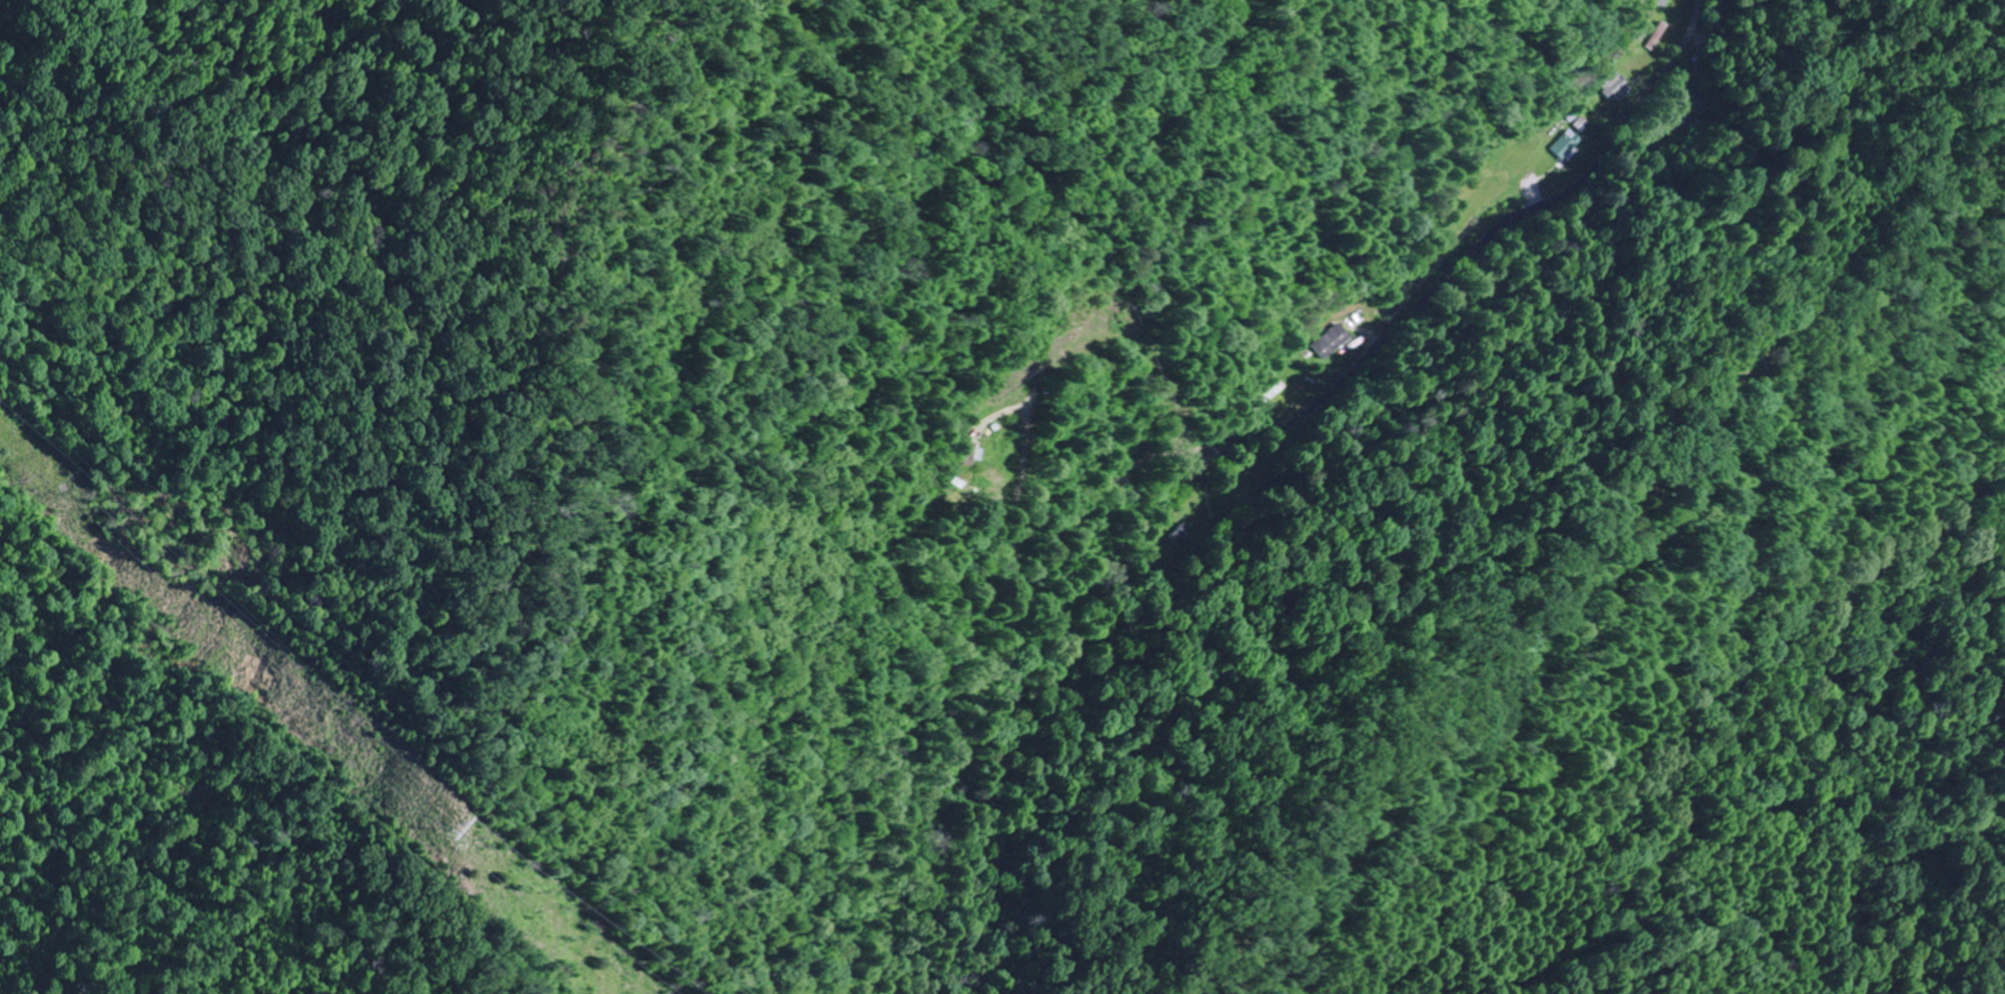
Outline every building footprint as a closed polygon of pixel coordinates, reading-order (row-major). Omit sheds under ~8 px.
[(1669,26),(1662,21),(1646,46),(1653,51),(1669,26)] [(1627,98),(1624,74),(1603,76),(1605,100),(1627,98)] [(1548,149),(1558,159),(1574,143),(1564,133),(1548,149)] [(1352,338),(1340,323),(1312,346),(1324,361),(1352,338)] [(949,462),(967,469),(975,446),(957,440),(949,462)]
